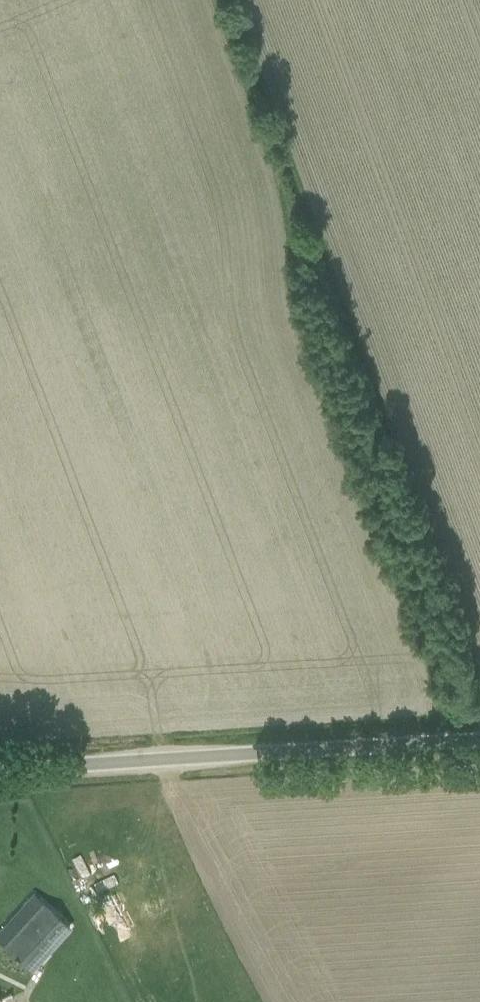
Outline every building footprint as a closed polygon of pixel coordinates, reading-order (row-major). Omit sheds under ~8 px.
[(44,902),(4,946),(8,950),(30,970),(70,925),(48,906),(44,902)]
